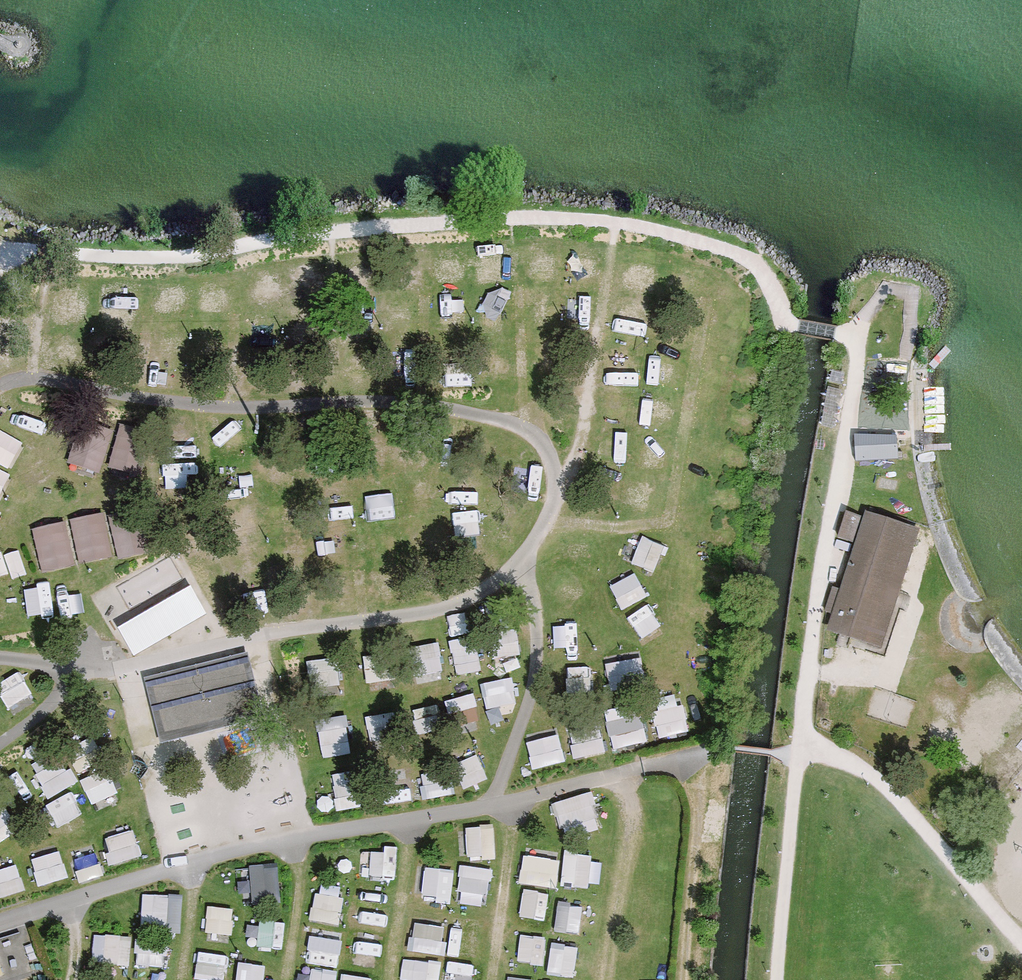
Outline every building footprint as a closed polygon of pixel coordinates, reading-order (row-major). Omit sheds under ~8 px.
[(625,374),(630,347),(608,343),(602,370),(625,374)] [(648,353),(646,376),(669,379),(671,355),(648,353)] [(836,427),(842,392),(827,388),(820,424),(836,427)] [(68,458),(100,470),(117,429),(85,416),(68,458)] [(12,467),(26,439),(0,426),(0,461),(12,467)] [(135,477),(143,436),(118,431),(109,471),(135,477)] [(897,436),(854,436),(855,465),(898,461),(897,436)] [(13,470),(0,464),(0,498),(13,470)] [(372,520),(398,513),(392,489),(366,495),(372,520)] [(886,652),(927,528),(867,508),(864,520),(855,545),(826,632),(886,652)] [(78,561),(113,556),(106,510),(71,515),(78,561)] [(108,515),(116,555),(143,550),(135,510),(108,515)] [(855,545),(864,520),(845,513),(836,539),(855,545)] [(71,519),(35,523),(40,568),(75,565),(71,519)] [(637,569),(611,582),(622,606),(648,593),(637,569)] [(191,588),(118,629),(133,655),(206,614),(191,588)] [(556,626),(580,625),(579,602),(555,603),(556,626)] [(644,605),(630,615),(642,631),(656,621),(644,605)] [(484,624),(485,634),(453,635),(454,670),(481,669),(481,652),(519,651),(518,623),(484,624)] [(555,659),(584,657),(582,628),(553,631),(555,659)] [(415,674),(443,669),(438,641),(410,646),(415,674)] [(614,698),(647,692),(640,654),(608,659),(614,698)] [(260,718),(245,656),(145,679),(160,742),(260,718)] [(482,679),(486,709),(517,706),(513,675),(482,679)] [(681,701),(652,709),(660,736),(689,727),(681,701)] [(396,711),(368,714),(371,740),(398,737),(396,711)] [(609,718),(612,745),(648,741),(645,713),(609,718)] [(869,713),(859,744),(904,758),(914,726),(869,713)] [(348,714),(318,718),(323,754),(352,751),(348,714)] [(527,737),(532,765),(565,760),(560,731),(527,737)] [(571,739),(575,756),(607,748),(603,731),(571,739)] [(61,747),(32,762),(49,795),(78,781),(61,747)] [(479,752),(454,761),(463,785),(487,776),(479,752)] [(82,777),(91,801),(112,792),(103,769),(82,777)] [(564,833),(602,822),(592,789),(554,800),(564,833)] [(49,802),(58,821),(83,811),(74,791),(49,802)] [(132,817),(105,823),(112,861),(140,856),(132,817)] [(466,854),(495,855),(495,823),(467,822),(466,854)] [(372,845),(371,872),(395,874),(397,847),(372,845)] [(61,850),(33,859),(42,882),(69,873),(61,850)] [(520,880),(557,885),(560,856),(523,852),(520,880)] [(565,882),(601,884),(603,855),(567,852),(565,882)] [(280,898),(279,861),(251,861),(252,899),(280,898)] [(461,861),(456,897),(487,902),(492,865),(461,861)] [(423,893),(446,893),(447,867),(424,866),(423,893)] [(311,917),(338,922),(344,886),(318,881),(311,917)] [(357,881),(353,907),(382,911),(385,884),(357,881)] [(182,930),(184,892),(143,890),(141,928),(182,930)] [(557,928),(582,929),(584,903),(558,901),(557,928)] [(206,930),(233,931),(234,905),(207,904),(206,930)] [(476,950),(477,917),(454,917),(453,949),(476,950)] [(258,919),(257,943),(283,944),(284,920),(258,919)] [(415,922),(412,947),(440,950),(443,925),(415,922)] [(93,959),(130,960),(132,933),(94,931),(93,959)] [(517,957),(541,961),(546,935),(522,931),(517,957)] [(138,938),(137,962),(167,964),(168,940),(138,938)] [(575,973),(579,942),(552,939),(548,970),(575,973)] [(195,975),(225,979),(229,952),(198,948),(195,975)] [(236,979),(264,979),(266,961),(238,959),(236,979)] [(337,972),(312,966),(308,979),(335,979),(337,972)]
